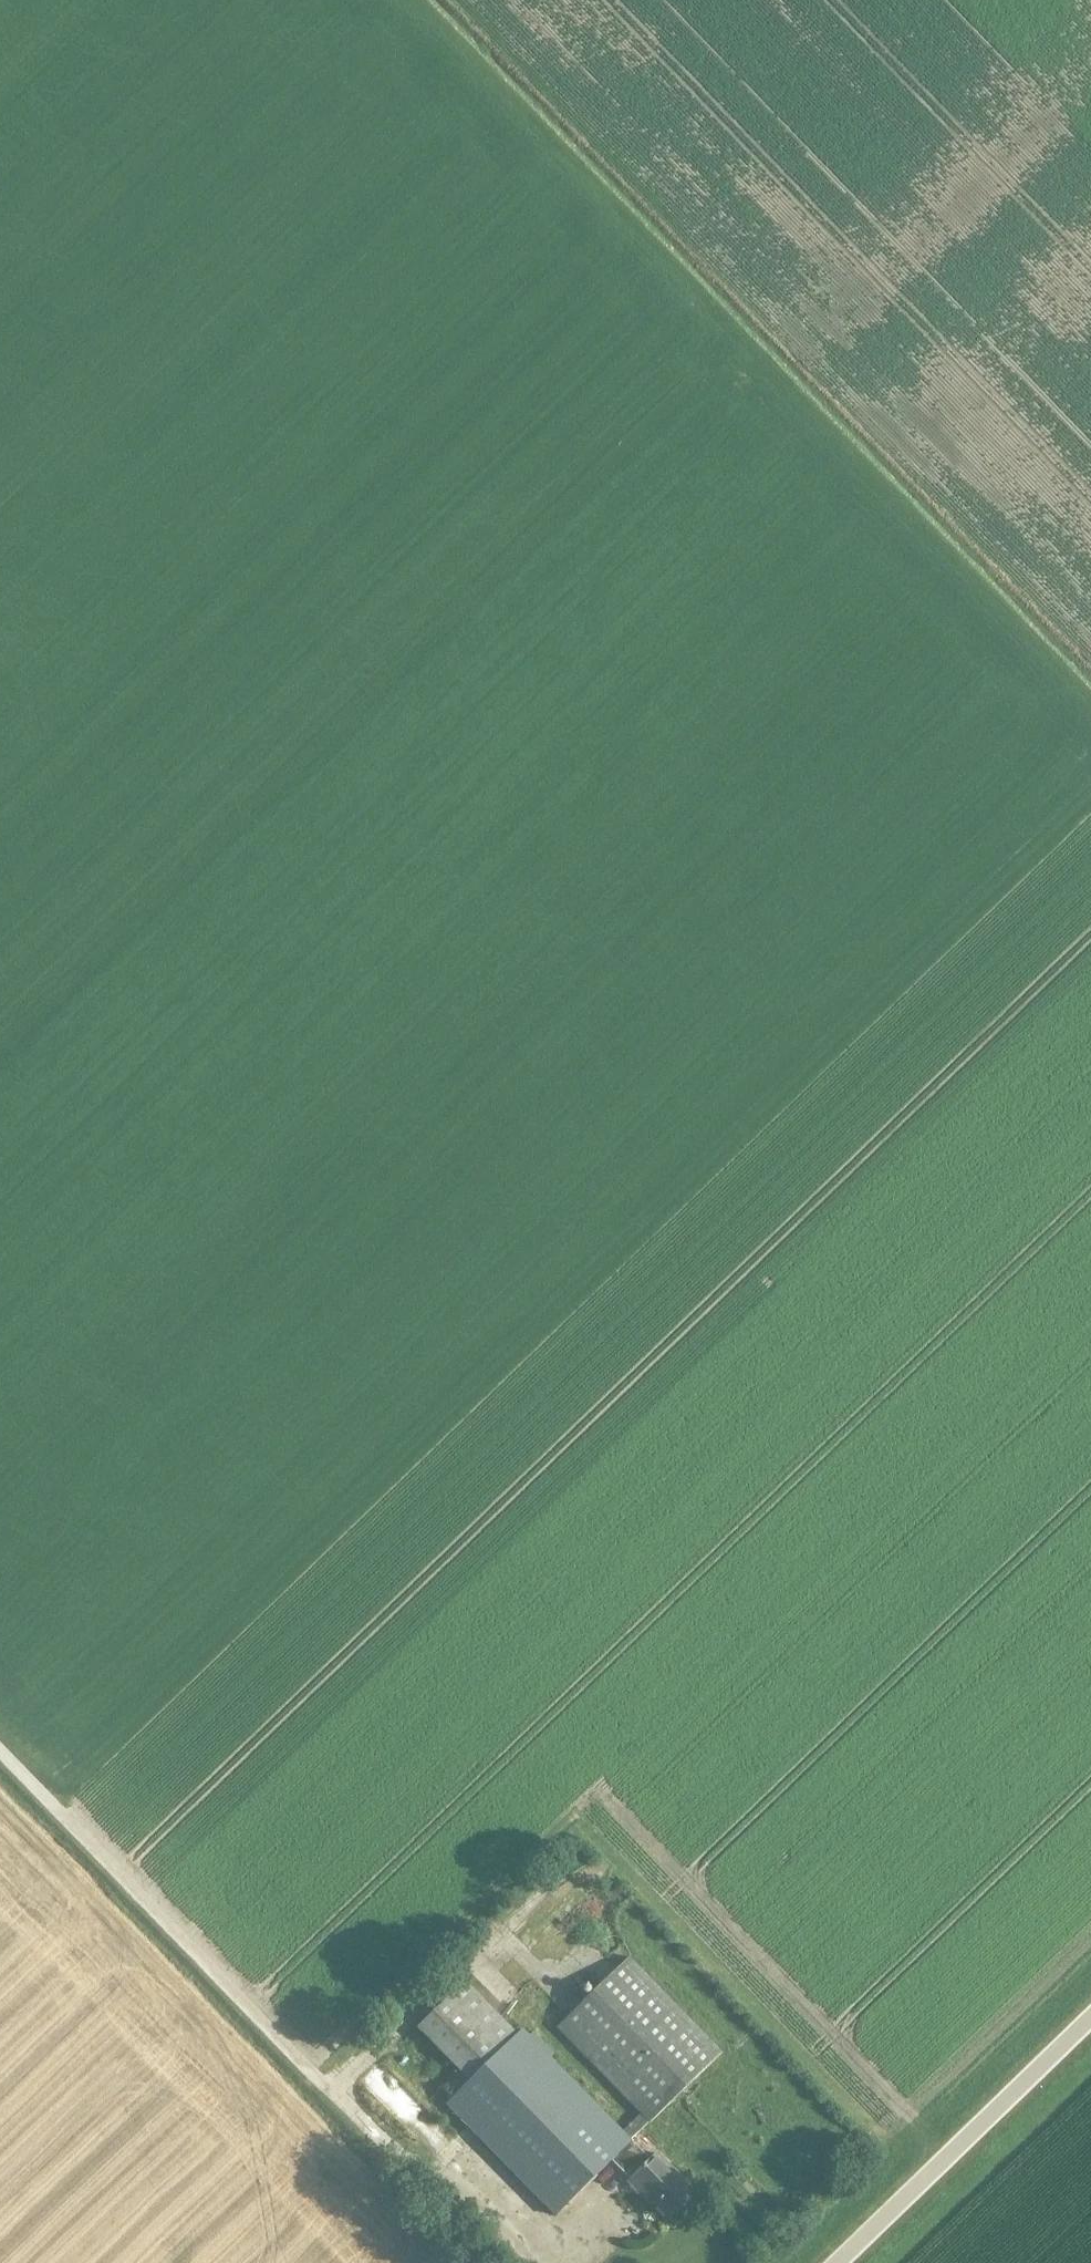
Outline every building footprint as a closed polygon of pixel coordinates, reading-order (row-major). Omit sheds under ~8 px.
[(555,2216),(611,2161),(631,2142),(722,2053),(629,1958),(557,2028),(641,2114),(622,2133),(523,2030),(518,2035),(465,1981),(417,2028),(470,2082),(446,2105),(555,2216)] [(649,2160),(631,2142),(611,2161),(630,2180),(628,2182),(645,2200),(647,2197),(669,2219),(695,2193),(656,2154),(649,2160)]
